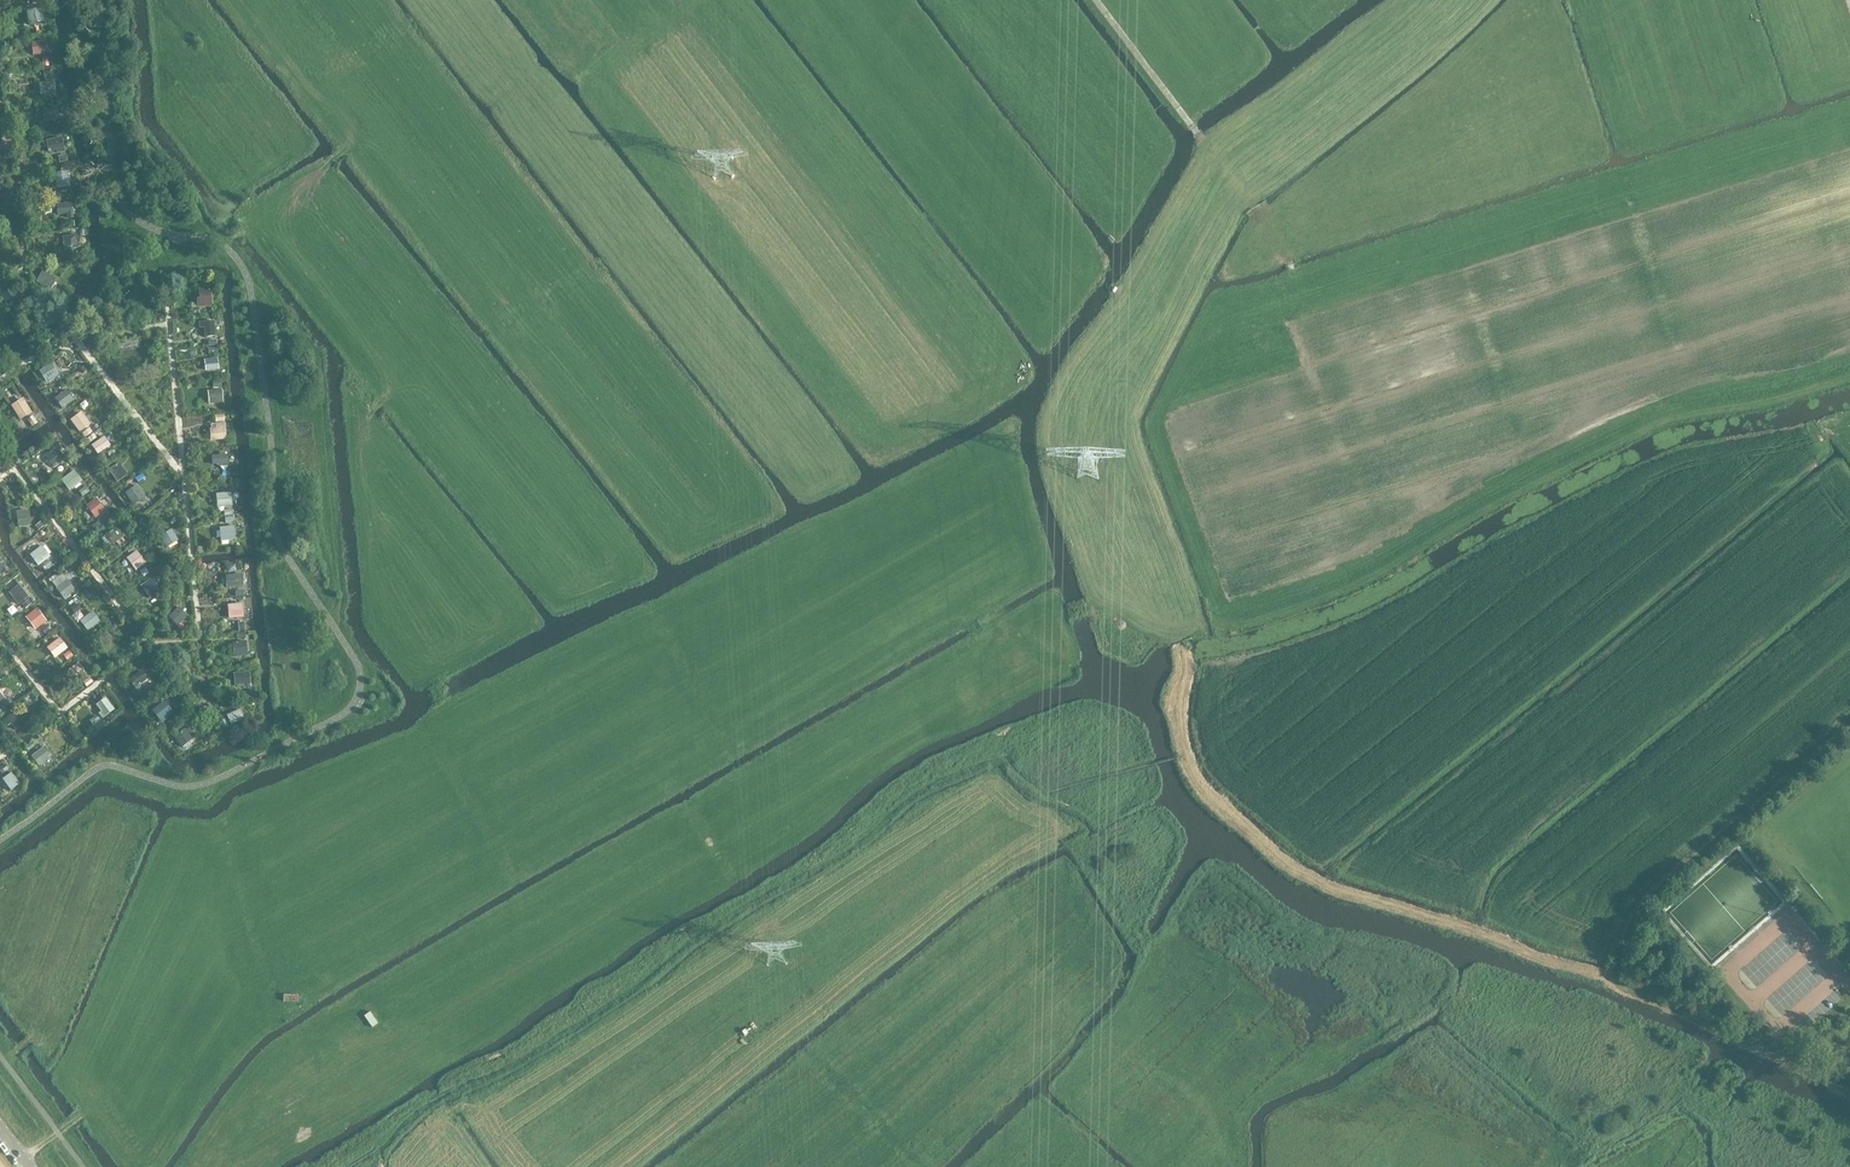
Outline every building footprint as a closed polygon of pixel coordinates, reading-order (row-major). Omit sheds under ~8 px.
[(44,6),(25,8),(26,28),(46,26),(44,6)] [(33,54),(48,53),(47,39),(32,41),(33,54)] [(54,82),(34,84),(35,99),(55,97),(54,82)] [(44,121),(60,120),(59,106),(43,106),(44,121)] [(58,135),(38,136),(39,152),(59,151),(58,135)] [(55,172),(57,188),(71,186),(69,170),(55,172)] [(76,202),(56,203),(57,219),(77,218),(76,202)] [(65,234),(65,254),(79,253),(78,234),(65,234)] [(45,269),(37,279),(50,290),(58,279),(45,269)] [(20,298),(11,285),(1,292),(9,305),(20,298)] [(196,298),(198,306),(211,304),(209,288),(198,290),(199,297),(196,298)] [(213,314),(198,317),(201,339),(216,337),(213,314)] [(205,369),(220,369),(219,357),(205,358),(205,369)] [(51,361),(39,370),(48,382),(60,373),(51,361)] [(63,408),(75,399),(66,388),(55,398),(63,408)] [(224,413),(223,389),(205,390),(207,414),(224,413)] [(32,412),(18,394),(4,405),(18,423),(32,412)] [(92,424),(77,407),(65,417),(79,435),(92,424)] [(216,422),(211,422),(211,439),(226,439),(226,414),(216,414),(216,422)] [(105,435),(92,443),(99,454),(112,446),(105,435)] [(53,471),(66,458),(55,446),(41,459),(53,471)] [(212,454),(213,464),(229,464),(229,454),(212,454)] [(118,480),(128,474),(120,462),(110,468),(118,480)] [(75,469),(61,479),(70,490),(83,480),(75,469)] [(149,495),(135,478),(120,490),(134,507),(149,495)] [(232,492),(217,492),(218,506),(233,505),(232,492)] [(99,496),(87,503),(95,517),(107,510),(99,496)] [(29,509),(17,510),(18,526),(30,525),(29,509)] [(123,532),(109,517),(96,530),(111,544),(123,532)] [(235,521),(215,523),(216,543),(236,542),(235,521)] [(172,528),(160,536),(167,546),(179,539),(172,528)] [(55,553),(47,542),(31,554),(39,565),(55,553)] [(136,570),(147,562),(138,549),(127,557),(136,570)] [(8,571),(0,559),(0,577),(8,571)] [(79,592),(62,571),(47,582),(64,603),(79,592)] [(244,573),(226,573),(227,586),(244,586),(244,573)] [(159,588),(148,575),(137,585),(148,598),(159,588)] [(14,579),(0,591),(0,592),(15,609),(29,597),(14,579)] [(242,600),(225,601),(228,623),(244,621),(242,600)] [(179,605),(169,616),(179,625),(189,615),(179,605)] [(38,607),(26,616),(36,629),(48,620),(38,607)] [(83,616),(80,610),(75,613),(86,631),(101,622),(94,610),(83,616)] [(66,649),(54,634),(39,646),(52,661),(66,649)] [(80,661),(67,669),(75,681),(88,673),(80,661)] [(139,692),(151,682),(141,669),(129,679),(139,692)] [(248,669),(232,671),(235,691),(251,689),(248,669)] [(118,707),(106,694),(91,709),(104,721),(118,707)] [(179,714),(165,696),(148,710),(163,727),(179,714)] [(231,724),(245,720),(241,708),(227,713),(231,724)] [(16,710),(4,719),(14,732),(26,723),(16,710)] [(174,735),(182,746),(194,738),(190,732),(195,729),(191,723),(174,735)] [(52,760),(42,745),(25,757),(35,771),(52,760)] [(12,771),(3,778),(12,790),(21,783),(12,771)] [(1743,970),(1756,985),(1784,961),(1778,954),(1783,950),(1776,941),(1743,970)] [(364,1016),(371,1027),(377,1023),(370,1012),(364,1016)]
